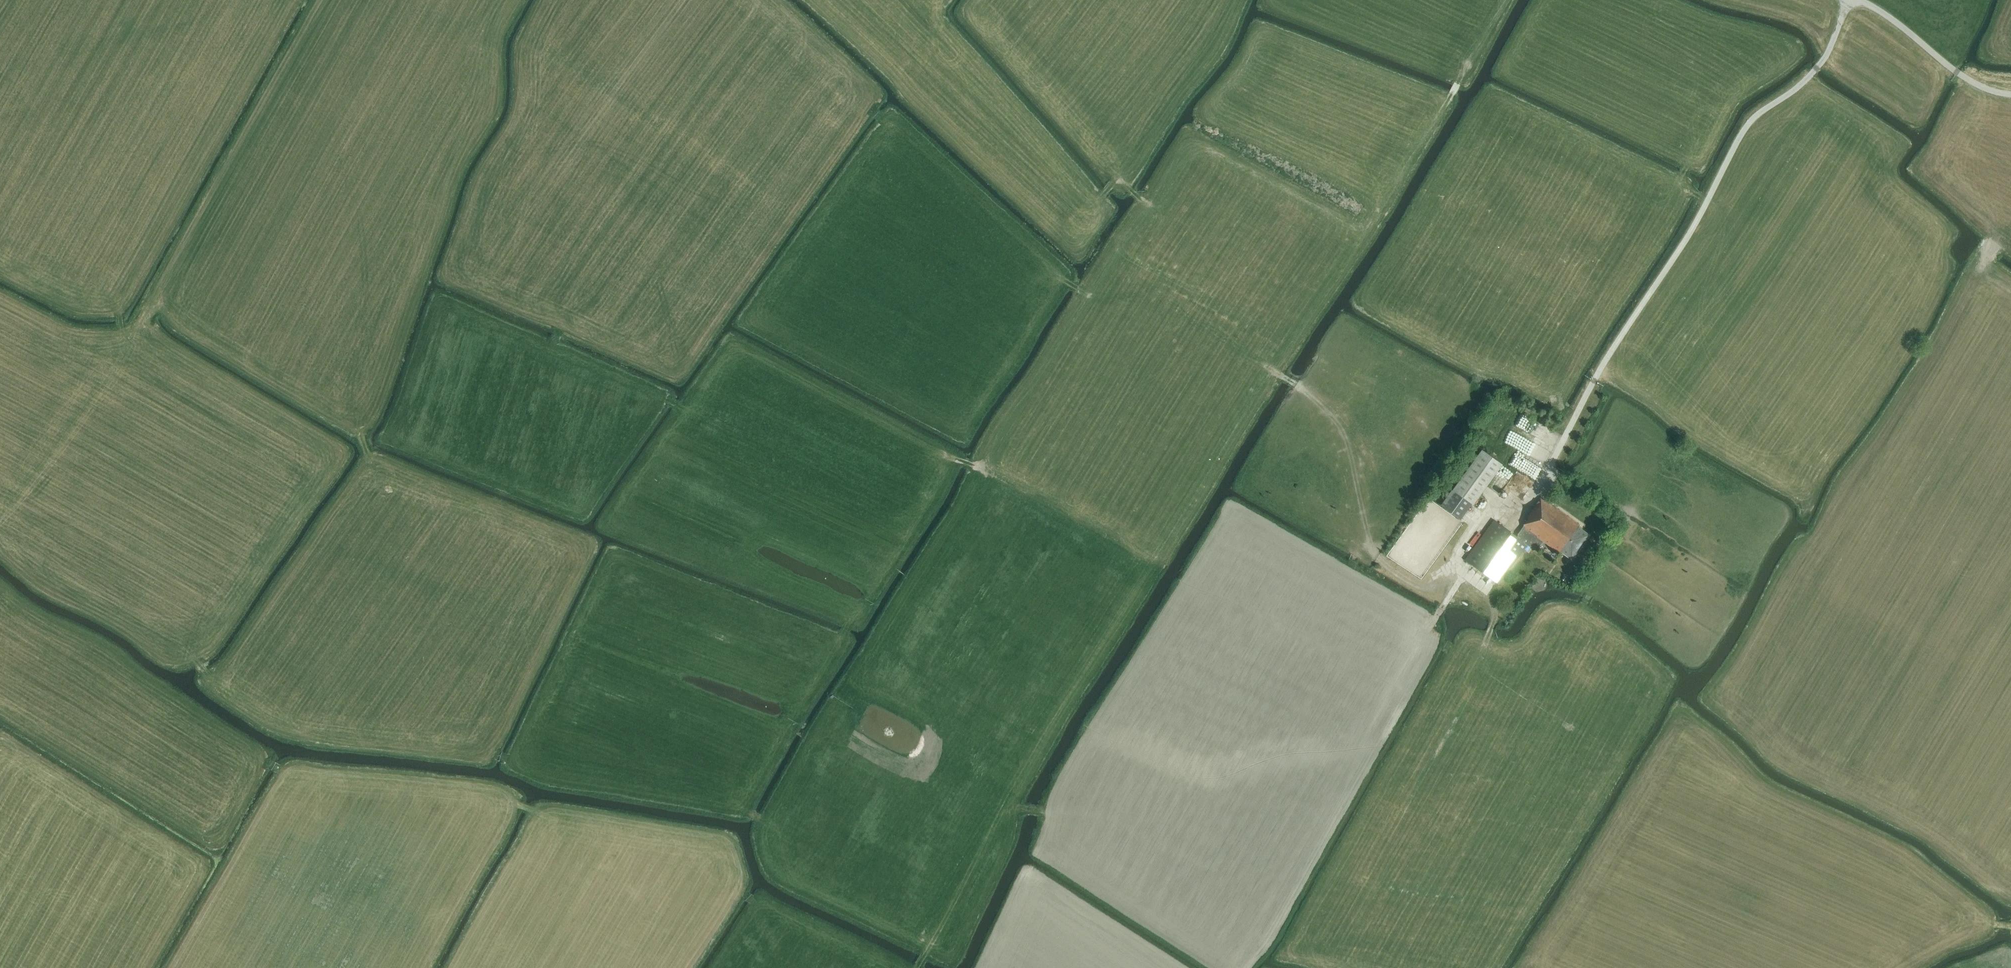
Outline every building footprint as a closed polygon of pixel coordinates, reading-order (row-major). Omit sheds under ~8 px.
[(1462,521),(1488,484),(1502,465),(1482,450),(1441,506),(1462,521)] [(1517,537),(1494,520),(1465,560),(1499,585),(1528,545),(1530,547),(1537,537),(1561,554),(1562,552),(1572,559),(1590,535),(1579,528),(1581,526),(1541,498),(1527,518),(1528,519),(1523,527),(1518,535),(1517,537)]
